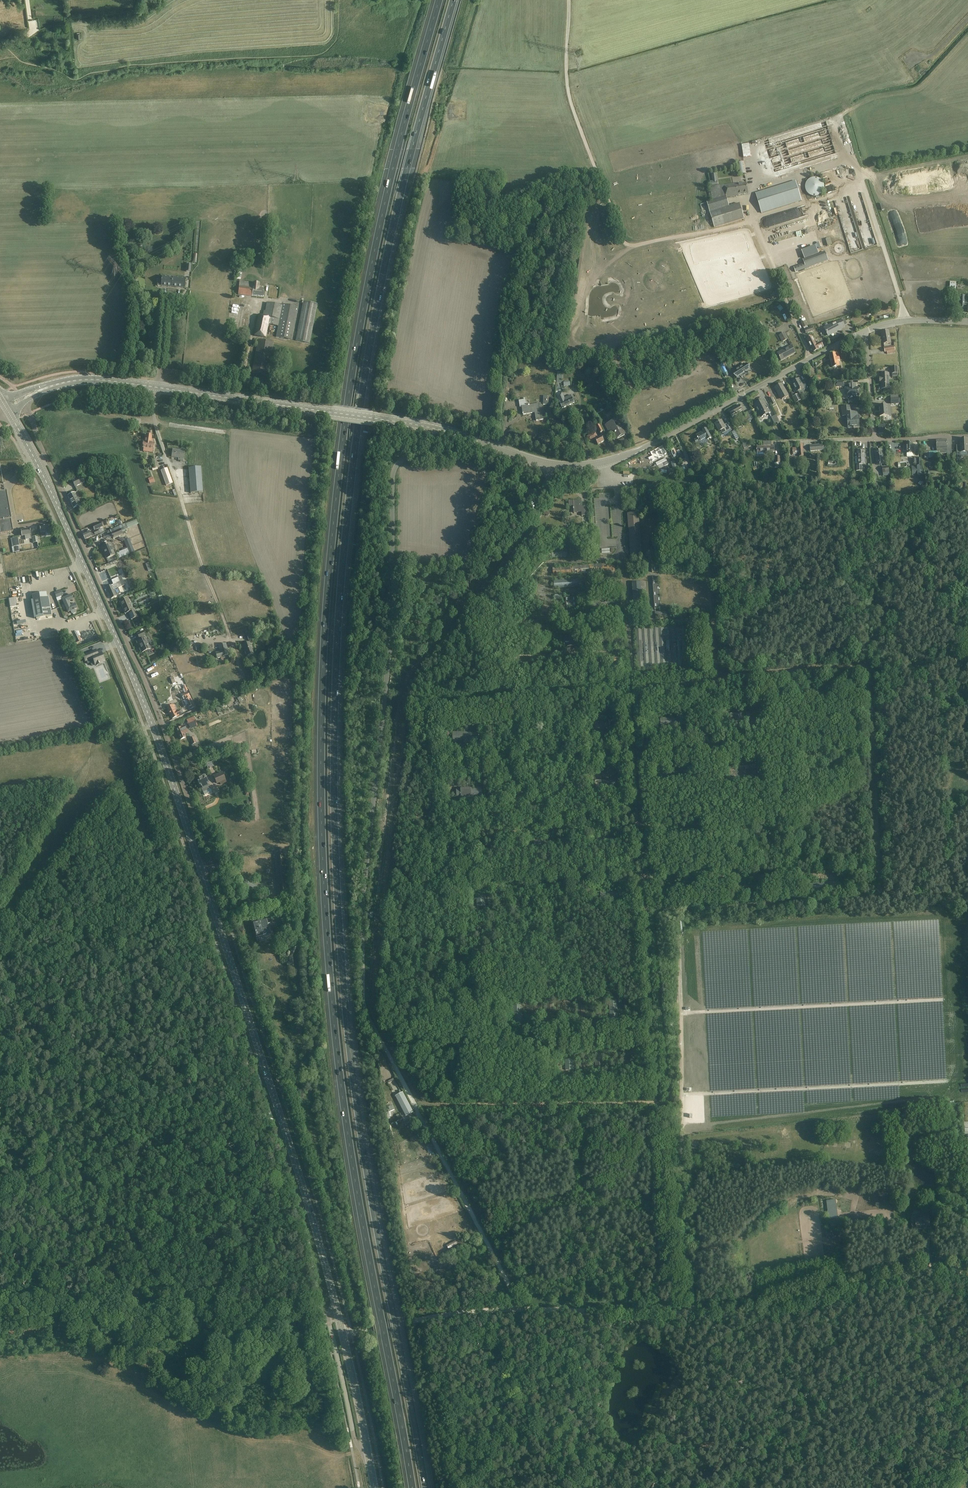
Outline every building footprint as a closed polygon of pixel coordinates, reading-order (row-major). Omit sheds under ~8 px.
[(771,166),(775,177),(837,158),(826,121),(763,140),(767,151),(759,153),(764,169),(771,166)] [(744,162),(737,163),(739,175),(746,174),(744,162)] [(816,180),(815,180),(814,180),(813,180),(812,180),(811,180),(811,181),(810,181),(809,182),(808,183),(808,184),(807,184),(807,185),(806,186),(806,187),(806,188),(806,189),(806,190),(806,191),(806,192),(807,193),(807,194),(808,194),(808,195),(809,196),(810,197),(811,197),(812,198),(813,198),(814,198),(815,198),(816,198),(817,198),(818,198),(819,197),(820,197),(821,197),(821,196),(822,196),(822,195),(823,194),(824,193),(824,192),(824,191),(825,191),(825,190),(825,189),(825,188),(825,187),(824,186),(824,185),(823,184),(822,183),(822,182),(821,182),(821,181),(820,181),(819,180),(818,180),(817,180),(816,180)] [(756,194),(762,213),(802,201),(796,181),(756,194)] [(712,201),(727,198),(738,196),(738,195),(748,193),(747,183),(741,184),(741,183),(710,187),(712,201)] [(712,201),(707,203),(710,213),(714,227),(744,219),(740,204),(729,207),(727,198),(712,201)] [(839,234),(837,225),(834,226),(833,223),(835,223),(834,217),(828,218),(832,236),(839,234)] [(804,218),(779,225),(778,225),(769,227),(773,245),(780,243),(778,236),(807,228),(804,218)] [(796,272),(828,260),(825,252),(803,260),(805,264),(794,268),(796,272)] [(240,281),(238,295),(252,297),(252,295),(264,297),(264,291),(263,291),(264,289),(261,289),(261,287),(259,287),(259,283),(240,281)] [(304,301),(296,341),(310,344),(317,304),(304,301)] [(259,315),(255,330),(254,335),(266,338),(268,324),(278,326),(276,337),(292,340),(298,307),(283,304),(282,306),(267,303),(265,311),(264,311),(263,316),(259,315)] [(824,327),(826,332),(828,336),(842,329),(841,328),(845,326),(841,320),(833,324),(832,323),(824,327)] [(891,343),(890,336),(889,331),(881,332),(882,341),(883,341),(883,344),(891,343)] [(785,333),(780,335),(778,336),(782,343),(788,339),(785,333)] [(809,338),(807,339),(811,348),(811,347),(814,352),(818,350),(823,347),(821,342),(816,345),(812,337),(810,338),(810,337),(809,338)] [(780,357),(779,357),(781,361),(795,353),(792,346),(778,353),(780,357)] [(830,356),(832,368),(840,367),(839,362),(840,361),(838,354),(830,356)] [(720,367),(725,377),(729,375),(723,365),(723,364),(719,366),(720,367)] [(733,373),(737,378),(743,374),(744,376),(747,374),(748,374),(748,373),(750,372),(744,364),(738,368),(739,369),(733,373)] [(889,374),(886,374),(881,374),(881,377),(880,377),(880,383),(882,383),(882,384),(881,384),(882,389),(889,389),(889,381),(888,381),(888,377),(889,377),(889,374)] [(792,383),(795,387),(797,392),(802,389),(803,390),(808,388),(804,381),(801,383),(799,379),(792,383)] [(775,388),(777,392),(779,395),(780,395),(782,399),(788,396),(782,384),(775,388)] [(847,389),(848,397),(859,396),(858,388),(855,388),(855,386),(855,384),(848,385),(849,389),(847,389)] [(563,393),(557,395),(562,409),(575,404),(572,395),(565,398),(563,393)] [(544,420),(541,404),(530,406),(530,405),(528,405),(528,406),(527,406),(525,398),(524,399),(524,400),(519,401),(520,407),(522,407),(523,413),(523,414),(523,415),(532,413),(532,412),(535,412),(536,421),(544,420)] [(769,400),(775,412),(779,410),(776,404),(772,398),(769,400)] [(764,401),(763,402),(755,406),(758,412),(759,412),(762,417),(765,415),(767,418),(768,418),(771,417),(769,413),(770,413),(764,401)] [(729,411),(731,416),(732,417),(743,410),(740,405),(729,411)] [(880,417),(888,416),(887,405),(879,405),(880,417)] [(857,412),(852,413),(851,413),(851,410),(842,411),(843,416),(847,416),(848,422),(849,422),(849,427),(853,427),(854,428),(855,428),(855,427),(859,427),(859,422),(857,422),(856,416),(857,416),(857,412)] [(744,421),(745,422),(751,419),(750,417),(748,412),(744,414),(745,416),(740,418),(742,422),(744,421)] [(777,423),(780,427),(782,426),(776,415),(771,418),(775,424),(777,423)] [(613,430),(617,438),(625,434),(620,426),(617,428),(613,421),(606,425),(610,432),(613,430)] [(730,430),(729,428),(727,424),(724,426),(722,421),(715,424),(719,432),(722,431),(723,434),(730,430)] [(697,439),(695,440),(696,443),(697,443),(699,447),(708,442),(707,441),(708,440),(711,438),(706,429),(703,431),(703,432),(700,433),(696,435),(698,438),(697,439)] [(589,442),(595,439),(598,445),(604,441),(602,436),(598,438),(595,433),(587,437),(589,442)] [(146,435),(145,440),(145,442),(143,442),(142,448),(154,450),(155,443),(153,442),(153,440),(152,439),(152,436),(146,435)] [(957,457),(961,457),(961,452),(967,452),(967,439),(960,439),(960,449),(957,450),(957,457)] [(938,458),(938,459),(940,459),(940,454),(947,453),(947,457),(952,457),(951,440),(946,440),(936,441),(937,452),(924,452),(925,458),(938,458)] [(650,453),(652,457),(655,456),(656,457),(666,452),(663,446),(653,451),(653,452),(650,453)] [(184,462),(184,459),(185,452),(174,450),(173,458),(179,459),(179,461),(184,462)] [(875,451),(875,456),(877,465),(884,464),(882,450),(875,451)] [(857,452),(857,457),(857,465),(855,465),(856,471),(862,471),(862,465),(865,465),(865,451),(857,452)] [(666,458),(656,463),(659,469),(668,464),(666,458)] [(675,461),(671,462),(673,468),(669,470),(670,474),(678,471),(675,461)] [(918,467),(912,467),(912,476),(923,475),(923,466),(921,466),(921,465),(918,465),(918,467)] [(161,471),(167,487),(174,484),(169,469),(161,471)] [(189,470),(191,494),(202,493),(201,469),(189,470)] [(73,481),(74,483),(76,487),(85,483),(83,477),(73,481)] [(0,493),(0,533),(0,534),(13,532),(11,520),(12,520),(7,492),(5,492),(0,493)] [(75,493),(68,496),(74,508),(81,505),(75,493)] [(581,500),(569,501),(569,506),(574,506),(574,508),(573,508),(573,509),(574,509),(574,513),(582,512),(582,516),(587,516),(586,506),(582,507),(581,500)] [(641,555),(640,541),(639,513),(629,514),(631,555),(641,555)] [(119,527),(120,529),(111,533),(113,539),(123,535),(121,531),(138,524),(136,520),(119,527)] [(40,533),(46,532),(46,536),(50,536),(50,532),(49,526),(39,527),(40,528),(37,528),(38,533),(40,533)] [(31,535),(30,529),(21,531),(18,532),(19,537),(22,536),(22,537),(25,536),(26,540),(31,539),(32,539),(31,535)] [(90,532),(87,533),(83,535),(85,540),(100,533),(99,530),(90,534),(90,532)] [(128,539),(125,541),(130,553),(133,552),(128,539)] [(110,543),(107,545),(102,547),(107,559),(115,555),(110,543)] [(552,550),(552,551),(552,557),(552,558),(567,557),(567,549),(552,550)] [(552,557),(552,551),(549,551),(545,554),(523,579),(526,583),(549,557),(552,557)] [(553,568),(554,576),(594,573),(615,571),(615,564),(594,566),(553,568)] [(590,578),(591,586),(616,584),(615,577),(590,578)] [(652,577),(655,609),(661,609),(658,577),(652,577)] [(121,585),(118,578),(111,581),(113,585),(106,588),(111,599),(117,596),(116,595),(117,594),(116,590),(117,590),(116,588),(115,588),(114,584),(115,587),(121,585)] [(554,581),(555,588),(584,586),(583,579),(554,581)] [(633,583),(634,609),(642,609),(641,594),(646,594),(645,582),(633,583)] [(32,595),(37,619),(52,616),(49,597),(47,597),(46,593),(32,595)] [(71,595),(62,599),(68,612),(71,611),(72,613),(73,614),(75,613),(76,612),(74,609),(77,608),(75,604),(70,606),(69,601),(73,599),(71,595)] [(566,599),(567,607),(576,606),(575,598),(566,599)] [(128,599),(120,602),(125,614),(129,613),(132,619),(137,617),(134,610),(133,610),(131,606),(132,606),(131,603),(130,603),(128,599)] [(636,628),(638,669),(689,666),(686,625),(636,628)] [(138,642),(143,653),(150,649),(146,638),(144,639),(142,637),(145,636),(143,632),(137,634),(139,638),(140,638),(141,640),(138,642)] [(563,636),(564,644),(564,647),(579,646),(579,635),(563,636)] [(599,636),(600,645),(619,643),(618,635),(599,636)] [(249,643),(243,645),(247,656),(248,657),(248,658),(249,658),(253,657),(254,656),(254,655),(253,654),(249,643)] [(228,651),(226,644),(219,646),(221,652),(216,653),(217,658),(229,655),(228,652),(228,651)] [(96,650),(84,655),(86,661),(93,658),(95,665),(96,665),(101,663),(105,661),(102,653),(98,654),(96,650)] [(601,659),(602,667),(621,665),(621,657),(601,659)] [(532,662),(512,664),(513,673),(533,671),(532,662)] [(186,699),(189,705),(191,709),(194,708),(188,693),(182,695),(184,699),(186,699)] [(174,705),(172,706),(167,708),(172,719),(181,715),(179,711),(177,712),(174,705)] [(730,713),(731,721),(751,720),(750,711),(730,713)] [(680,716),(660,717),(661,726),(681,724),(680,716)] [(187,721),(190,727),(197,724),(195,718),(187,721)] [(593,722),(593,730),(613,729),(613,728),(618,728),(618,721),(612,722),(612,720),(607,720),(607,721),(593,722)] [(185,726),(176,730),(181,740),(185,738),(184,734),(188,733),(185,726)] [(452,732),(453,743),(477,741),(477,730),(452,732)] [(226,783),(223,774),(214,777),(217,784),(219,783),(220,785),(226,783)] [(665,776),(665,784),(685,784),(684,775),(665,776)] [(204,778),(203,777),(199,779),(200,781),(199,782),(201,787),(200,787),(201,787),(203,792),(210,789),(206,778),(204,778)] [(615,780),(596,781),(595,782),(596,789),(616,788),(615,780)] [(456,789),(456,799),(459,799),(459,798),(469,797),(469,798),(482,798),(481,787),(469,788),(469,787),(459,788),(459,789),(456,789)] [(597,838),(597,846),(617,844),(617,837),(597,838)] [(533,840),(533,848),(553,847),(553,839),(533,840)] [(740,885),(740,893),(760,893),(760,884),(740,885)] [(669,888),(670,896),(690,896),(689,887),(669,888)] [(600,891),(601,900),(621,899),(620,891),(600,891)] [(269,920),(260,922),(256,923),(256,921),(253,922),(252,922),(252,923),(252,924),(253,924),(255,931),(254,931),(254,932),(254,933),(255,933),(258,942),(256,936),(263,935),(266,934),(268,935),(270,935),(271,933),(270,930),(269,929),(268,929),(268,927),(267,928),(266,925),(270,924),(269,920)] [(609,1001),(609,1021),(618,1020),(617,1000),(609,1001)] [(576,1002),(577,1023),(586,1022),(585,1002),(576,1002)] [(545,1004),(547,1024),(555,1024),(554,1004),(545,1004)] [(512,1005),(513,1026),(522,1025),(521,1005),(512,1005)] [(622,1057),(623,1067),(632,1067),(631,1056),(622,1057)] [(594,1059),(595,1069),(604,1068),(603,1058),(594,1059)] [(564,1060),(565,1071),(574,1070),(573,1060),(564,1060)] [(444,1067),(445,1077),(454,1077),(453,1066),(444,1067)] [(403,1092),(396,1096),(407,1116),(414,1112),(403,1092)] [(834,1211),(827,1211),(827,1226),(835,1226),(834,1211)] [(915,1220),(915,1223),(916,1228),(930,1226),(928,1215),(923,1216),(923,1219),(915,1220)] [(449,1246),(457,1243),(455,1238),(447,1242),(449,1246)]
